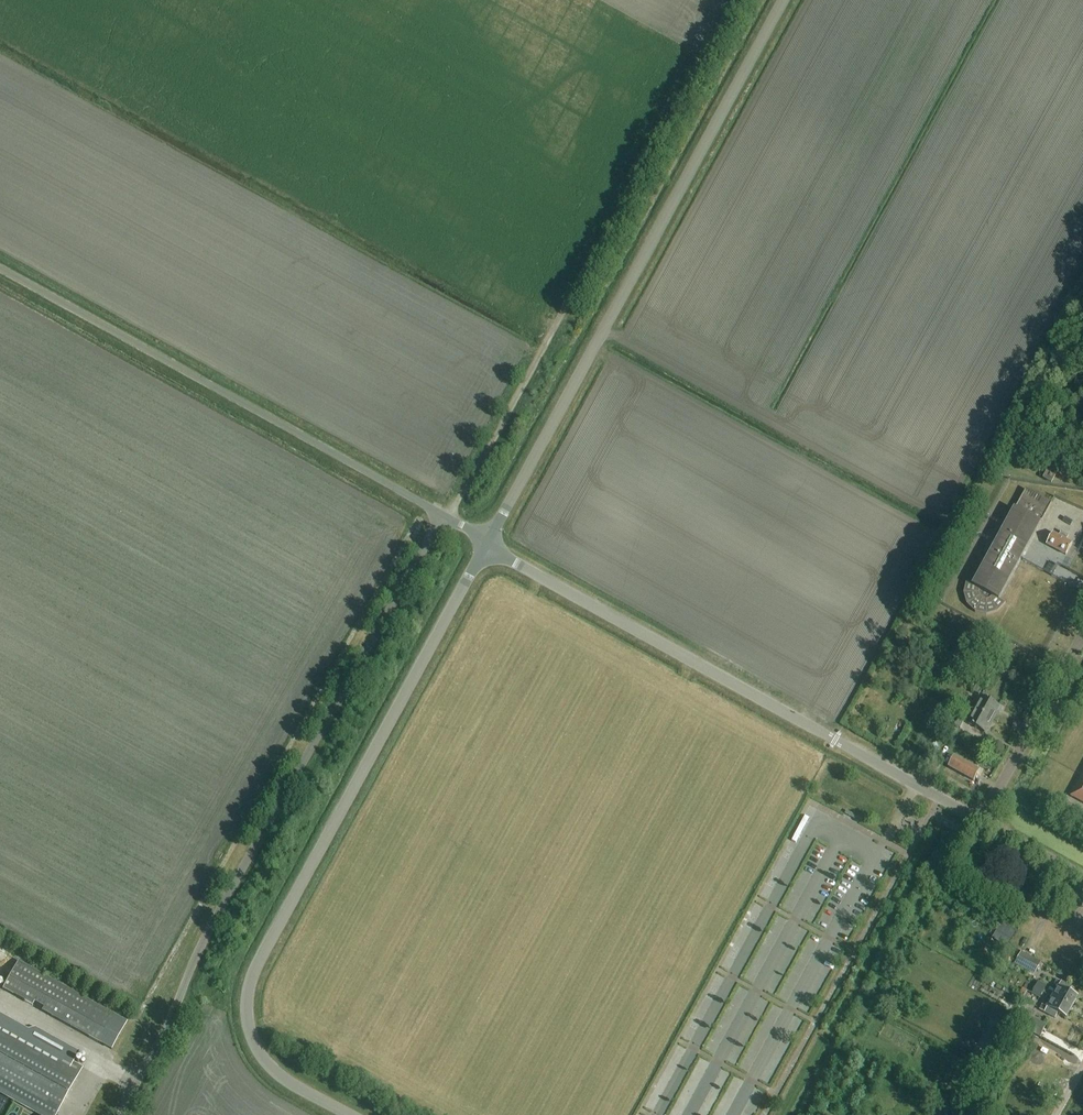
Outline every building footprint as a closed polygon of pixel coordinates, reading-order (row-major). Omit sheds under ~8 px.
[(1052,483),(1060,468),(1051,463),(1043,478),(1052,483)] [(1021,560),(1052,504),(1025,490),(1005,528),(995,545),(973,586),(966,583),(964,594),(967,605),(976,613),(986,615),(997,612),(1005,603),(999,599),(1021,560)] [(1061,532),(1059,537),(1053,534),(1047,545),(1066,556),(1072,544),(1066,541),(1069,537),(1061,532)] [(996,660),(976,649),(972,656),(993,666),(996,660)] [(979,696),(982,690),(976,686),(972,692),(979,696)] [(973,710),(994,721),(1001,707),(998,706),(980,697),(973,710)] [(989,730),(994,721),(973,710),(966,723),(986,734),(989,730)] [(961,728),(964,722),(958,719),(955,725),(961,728)] [(977,776),(980,772),(955,758),(948,769),(974,782),(977,776)] [(1071,796),(1082,803),(1082,775),(1071,796)] [(1015,932),(1001,924),(992,939),(1006,947),(1015,932)] [(1016,962),(1036,973),(1041,963),(1022,952),(1016,962)] [(41,1011),(111,1050),(127,1022),(18,961),(2,990),(32,1006),(34,1003),(43,1008),(41,1011)] [(1046,986),(1038,981),(1037,983),(1031,980),(1025,990),(1032,994),(1035,988),(1042,992),(1046,986)] [(1053,998),(1072,1008),(1078,998),(1070,993),(1072,989),(1056,980),(1054,985),(1058,987),(1053,998)] [(1039,998),(1042,992),(1035,988),(1032,994),(1039,998)] [(1066,1019),(1072,1008),(1053,998),(1047,1008),(1041,1005),(1039,1010),(1056,1019),(1058,1015),(1066,1019)] [(72,1064),(79,1052),(35,1027),(28,1029),(0,1014),(0,1094),(37,1114),(58,1114),(83,1070),(72,1064)] [(991,1033),(985,1045),(993,1049),(999,1037),(991,1033)] [(986,1053),(978,1049),(972,1060),(980,1065),(986,1053)] [(9,1114),(21,1114),(24,1111),(15,1106),(9,1114)] [(955,1111),(944,1106),(940,1114),(954,1114),(955,1111)]
